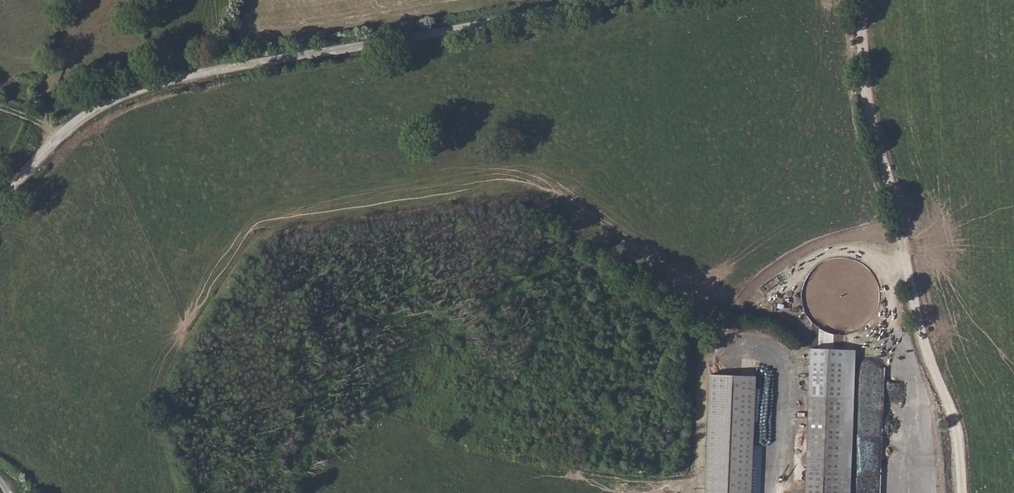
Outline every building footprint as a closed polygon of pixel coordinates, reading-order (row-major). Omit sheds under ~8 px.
[(853,350),(807,350),(805,492),(851,492),(853,350)] [(706,374),(702,492),(750,492),(755,376),(706,374)]
